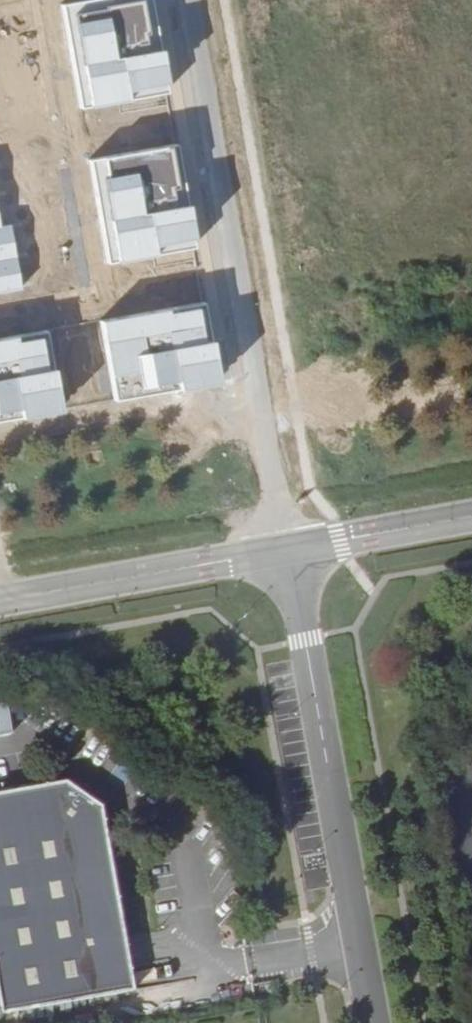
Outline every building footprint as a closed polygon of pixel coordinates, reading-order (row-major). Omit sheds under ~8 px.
[(58,4),(76,109),(127,101),(128,104),(167,97),(151,0),(77,0),(58,4)] [(179,144),(87,156),(92,187),(81,187),(82,212),(93,212),(92,229),(101,229),(105,263),(193,250),(179,144)] [(20,288),(9,220),(0,222),(0,220),(0,291),(20,288)] [(203,301),(98,318),(105,403),(217,382),(203,301)] [(0,337),(0,420),(59,410),(46,329),(0,337)] [(19,736),(13,706),(0,709),(0,740),(19,736)] [(0,793),(0,1015),(130,992),(97,807),(62,782),(0,793)]
